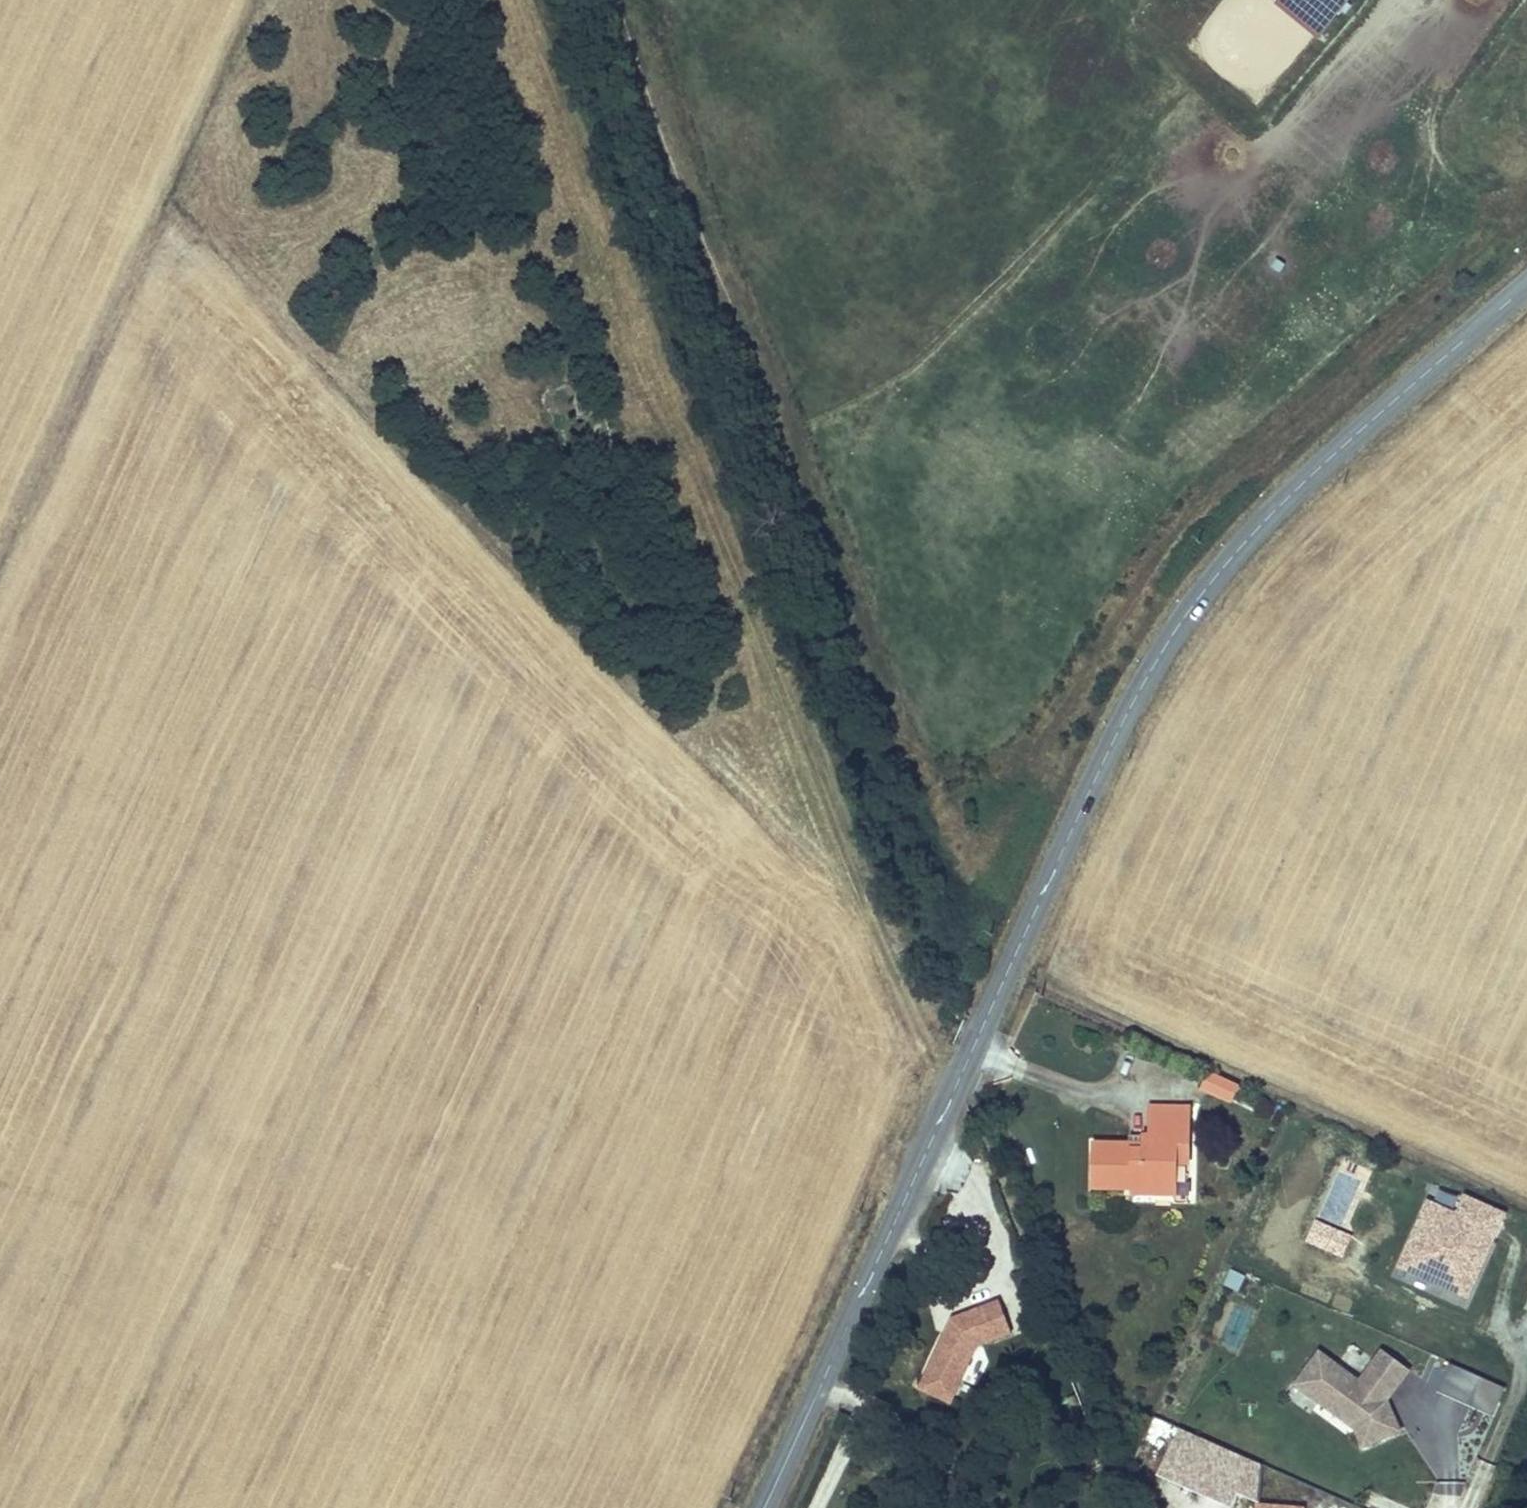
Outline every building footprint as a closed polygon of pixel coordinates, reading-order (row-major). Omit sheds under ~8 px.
[(1326,37),(1354,0),(1278,0),(1326,37)] [(1222,1097),(1229,1082),(1210,1073),(1203,1088),(1222,1097)] [(1232,1101),(1238,1086),(1229,1082),(1222,1097),(1232,1101)] [(1177,1164),(1177,1139),(1189,1139),(1190,1108),(1152,1107),(1151,1136),(1146,1136),(1145,1149),(1130,1149),(1130,1144),(1095,1144),(1094,1187),(1133,1188),(1155,1188),(1155,1183),(1176,1183),(1177,1164)] [(1145,1149),(1146,1136),(1131,1136),(1130,1144),(1130,1149),(1145,1149)] [(1189,1163),(1189,1139),(1177,1139),(1177,1164),(1189,1163)] [(1176,1189),(1176,1183),(1155,1183),(1155,1188),(1133,1188),(1133,1195),(1176,1196),(1176,1189)] [(1474,1297),(1510,1210),(1466,1191),(1459,1208),(1429,1196),(1399,1265),(1429,1278),(1474,1297)] [(1351,1235),(1316,1221),(1307,1245),(1341,1259),(1351,1235)] [(1245,1278),(1231,1270),(1224,1285),(1237,1292),(1245,1278)] [(962,1379),(976,1347),(1011,1333),(1000,1302),(957,1318),(959,1325),(948,1330),(921,1389),(951,1403),(962,1379)] [(959,1325),(957,1318),(952,1320),(948,1330),(959,1325)] [(1321,1349),(1295,1385),(1352,1426),(1364,1451),(1404,1432),(1388,1398),(1411,1369),(1384,1348),(1361,1378),(1321,1349)] [(1505,1386),(1454,1363),(1443,1388),(1494,1411),(1505,1386)] [(1266,1465),(1182,1427),(1168,1456),(1161,1472),(1231,1504),(1239,1488),(1253,1494),(1266,1465)]
